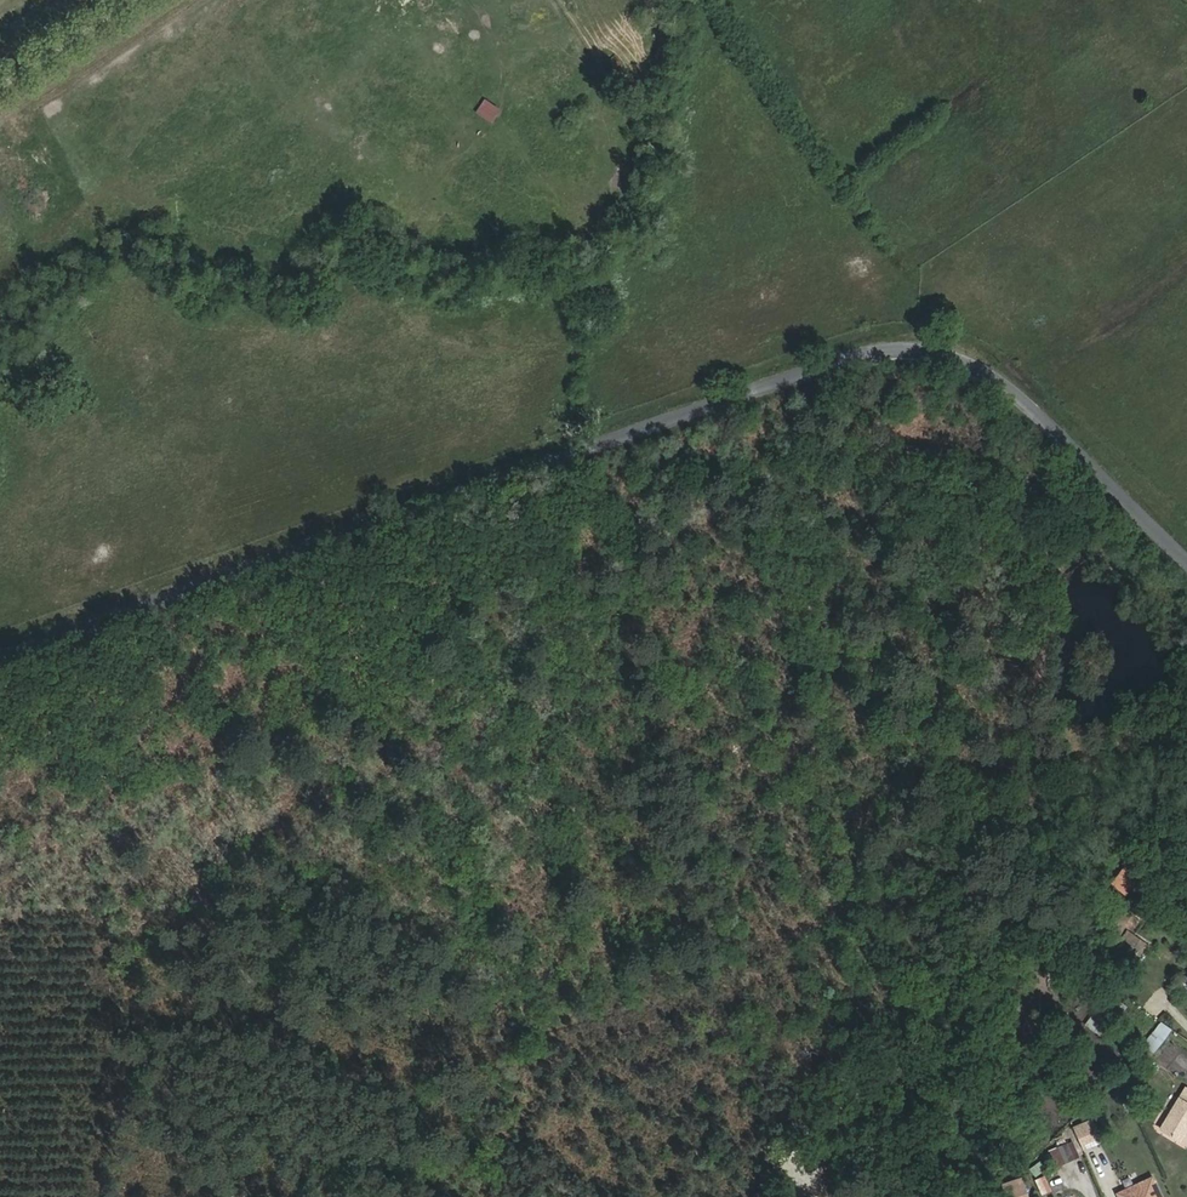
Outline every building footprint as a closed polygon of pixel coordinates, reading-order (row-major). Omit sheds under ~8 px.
[(485,99),(476,113),(493,123),(501,108),(485,99)] [(1114,886),(1128,898),(1144,880),(1130,868),(1114,886)] [(1102,1009),(1086,1027),(1096,1036),(1112,1018),(1102,1009)] [(1155,1049),(1167,1035),(1158,1026),(1145,1041),(1155,1049)] [(1166,1121),(1186,1135),(1186,1085),(1166,1121)] [(1095,1130),(1079,1136),(1086,1156),(1102,1150),(1095,1130)] [(1074,1142),(1070,1143),(1074,1156),(1079,1155),(1074,1142)] [(1061,1146),(1065,1159),(1074,1156),(1070,1143),(1061,1146)] [(1065,1159),(1061,1146),(1052,1149),(1056,1162),(1065,1159)] [(1023,1178),(1007,1184),(1011,1196),(1029,1196),(1023,1178)] [(1147,1188),(1120,1196),(1150,1196),(1147,1188)]
